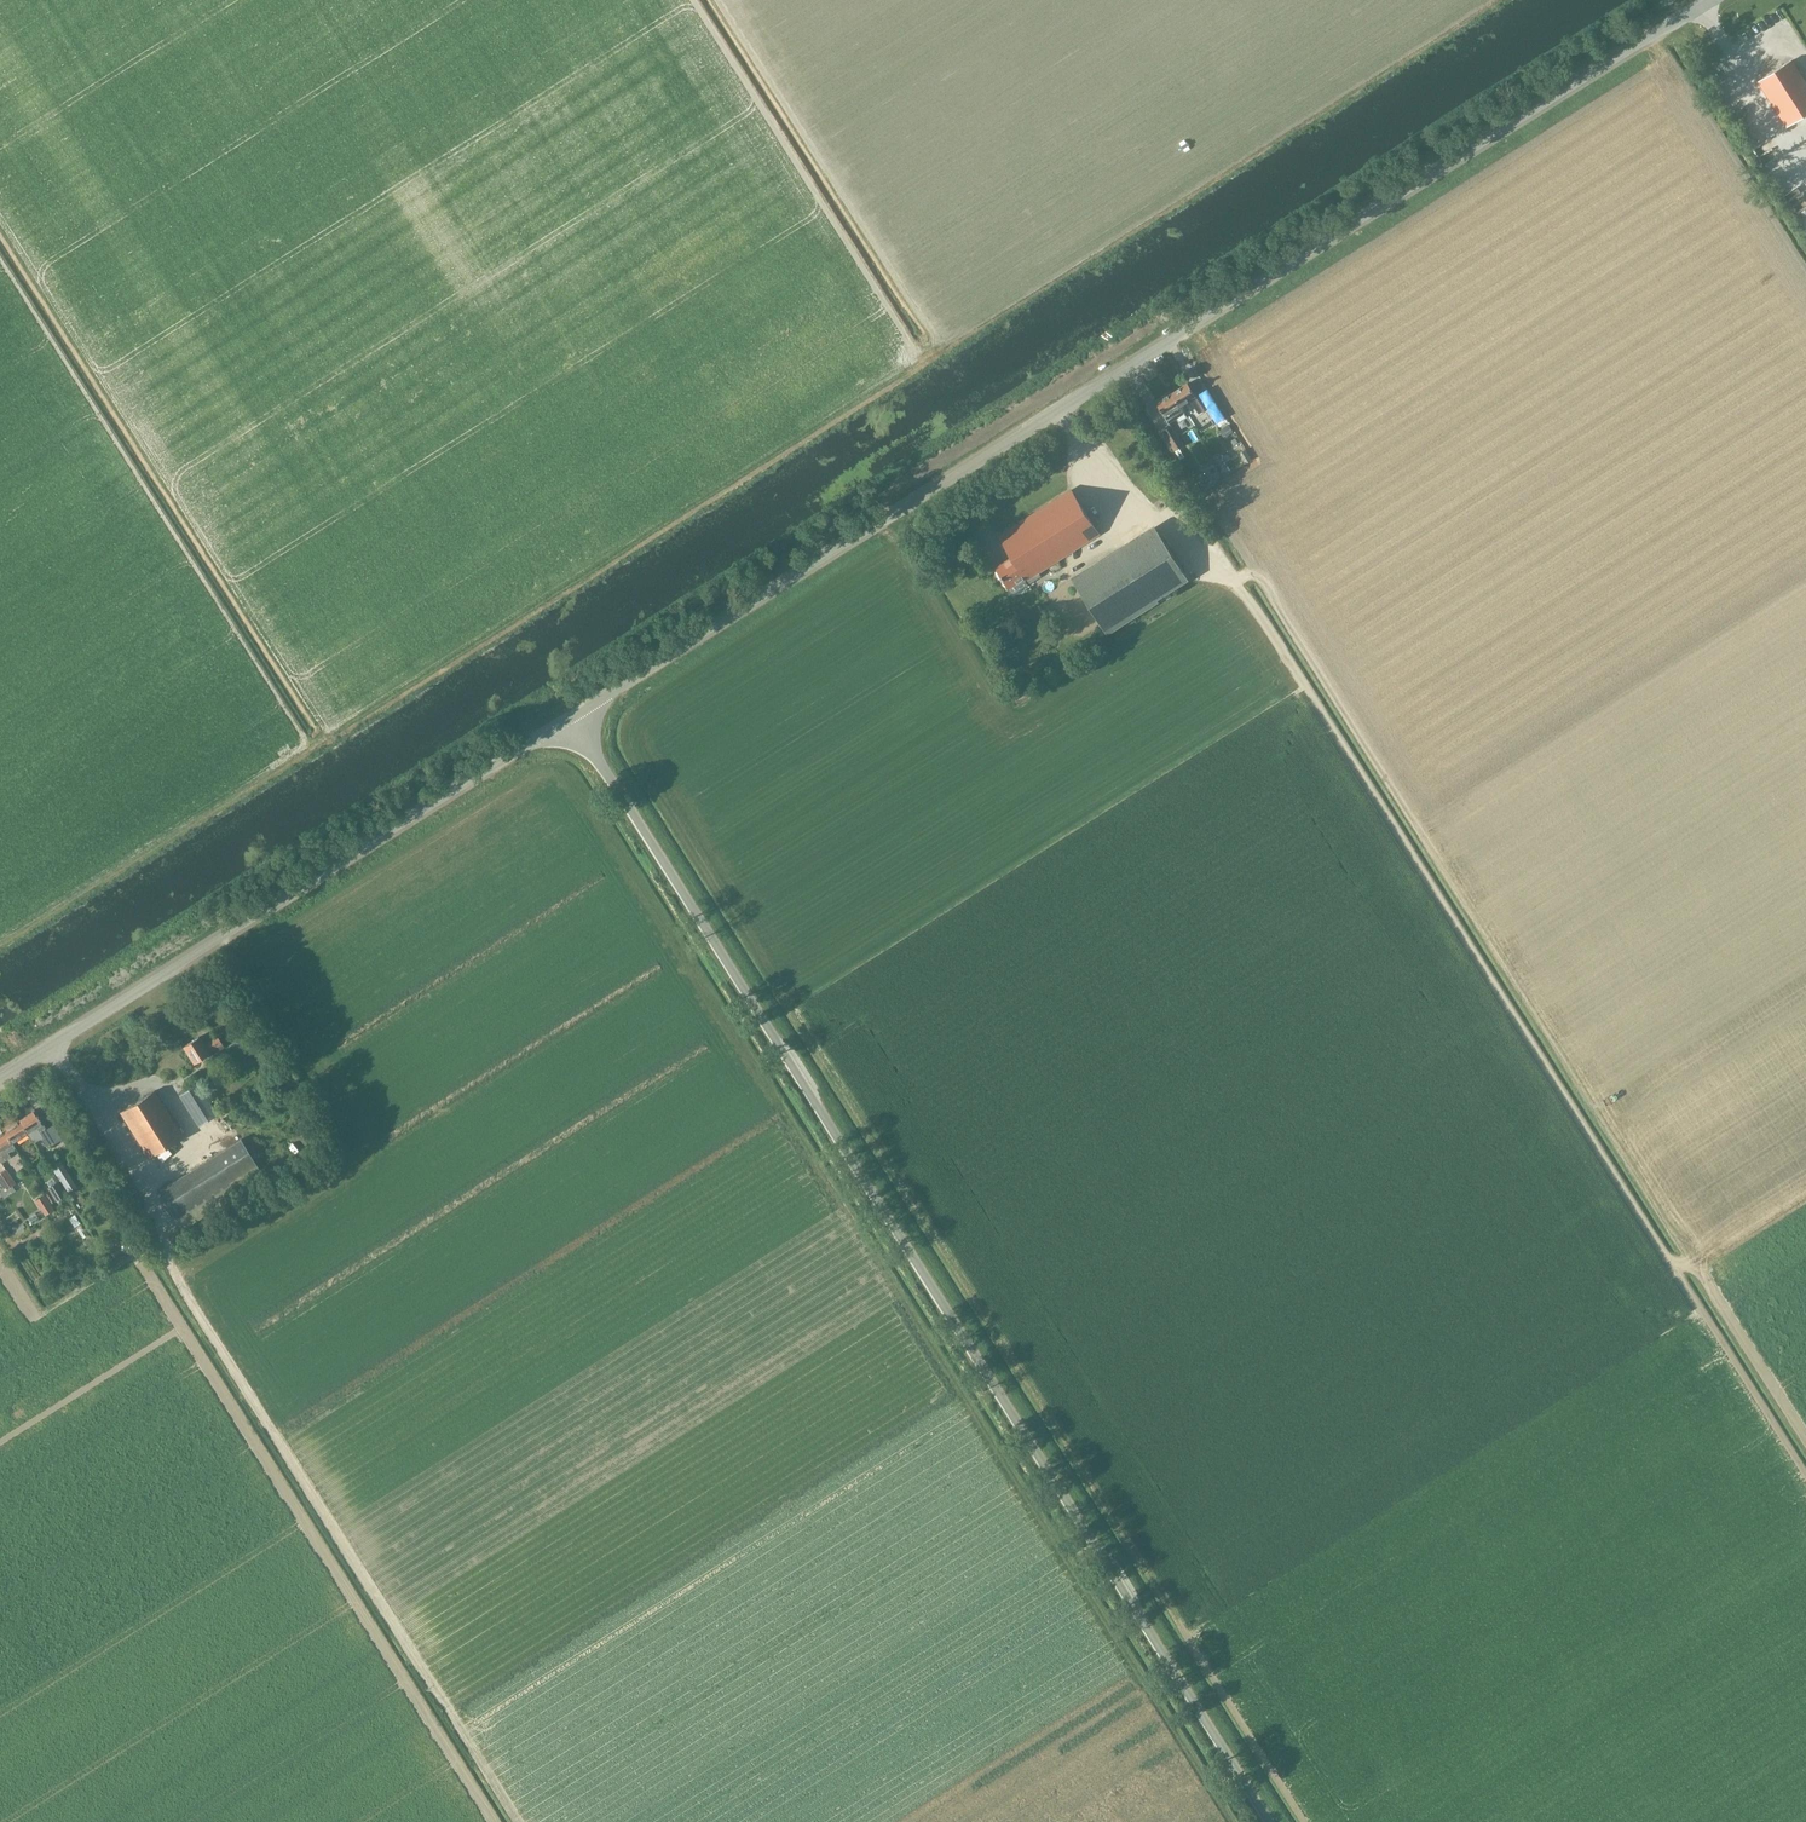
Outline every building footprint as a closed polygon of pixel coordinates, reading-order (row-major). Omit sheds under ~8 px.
[(1805,114),(1805,83),(1792,61),(1758,81),(1786,127),(1805,114)] [(1786,190),(1791,202),(1800,198),(1795,186),(1786,190)] [(1805,221),(1805,208),(1797,214),(1803,223),(1805,221)] [(1180,406),(1190,400),(1194,406),(1199,413),(1204,410),(1187,383),(1172,393),(1180,406)] [(1185,413),(1180,406),(1172,393),(1156,403),(1162,412),(1160,412),(1168,424),(1185,413)] [(1204,403),(1213,417),(1222,412),(1212,397),(1204,403)] [(1174,450),(1183,444),(1172,426),(1163,431),(1174,450)] [(1238,464),(1247,462),(1244,453),(1236,456),(1238,464)] [(1218,475),(1216,466),(1207,467),(1209,477),(1218,475)] [(1025,579),(1100,534),(1073,490),(1000,533),(1013,555),(995,566),(1007,586),(1024,577),(1025,579)] [(1156,530),(1073,580),(1104,633),(1164,597),(1166,601),(1170,599),(1167,595),(1188,583),(1156,530)] [(895,552),(901,550),(898,541),(892,543),(895,552)] [(207,1051),(221,1043),(217,1036),(203,1045),(198,1037),(183,1046),(194,1063),(209,1053),(207,1051)] [(198,1125),(223,1110),(220,1106),(215,1109),(198,1083),(179,1094),(198,1125)] [(149,1157),(183,1136),(154,1091),(120,1112),(149,1157)] [(19,1120),(27,1133),(28,1132),(32,1139),(41,1134),(49,1146),(61,1138),(53,1125),(46,1129),(42,1123),(43,1123),(34,1110),(19,1120)] [(12,1143),(13,1142),(27,1133),(19,1120),(3,1130),(12,1143)] [(13,1142),(12,1143),(3,1130),(0,1132),(0,1160),(2,1163),(12,1156),(9,1152),(16,1147),(13,1142)] [(158,1191),(182,1229),(265,1177),(241,1139),(158,1191)] [(7,1192),(17,1185),(8,1171),(0,1176),(0,1182),(7,1192)] [(79,1193),(68,1175),(61,1180),(72,1198),(79,1193)] [(48,1187),(56,1200),(65,1194),(57,1182),(48,1187)] [(46,1197),(37,1202),(41,1209),(42,1208),(47,1217),(55,1212),(46,1197)] [(27,1216),(31,1223),(39,1218),(34,1211),(27,1216)]
